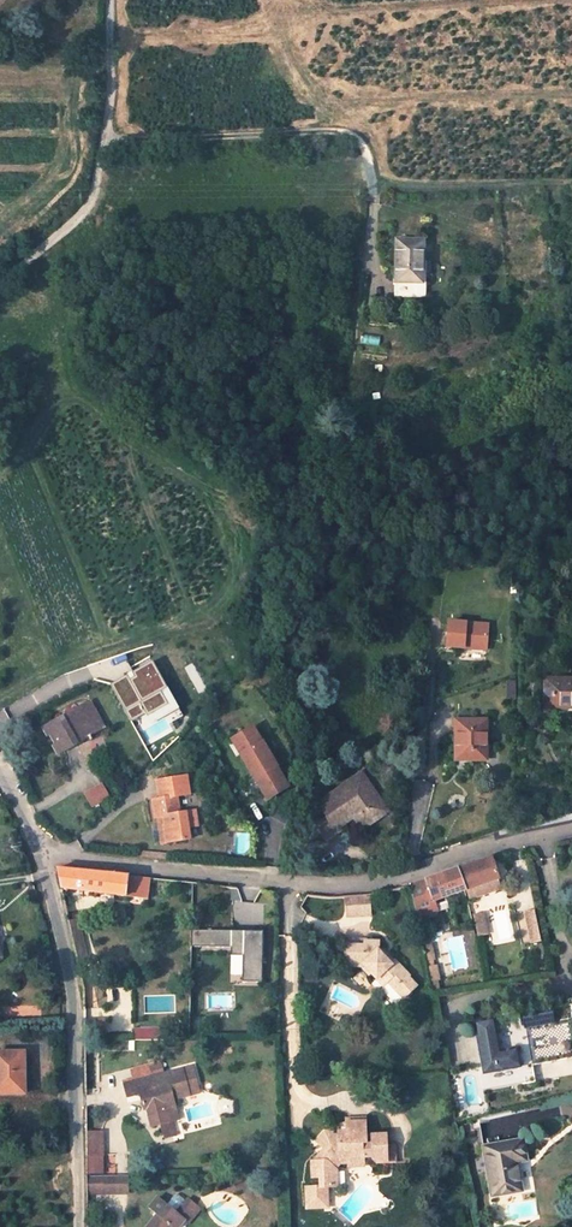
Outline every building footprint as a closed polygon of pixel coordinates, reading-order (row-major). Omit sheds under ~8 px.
[(399,283),(425,284),(426,239),(400,238),(399,283)] [(399,283),(399,294),(425,295),(425,284),(399,283)] [(440,564),(452,561),(451,553),(439,555),(440,564)] [(486,655),(487,630),(448,627),(446,653),(486,655)] [(170,691),(155,662),(111,684),(126,712),(141,704),(145,712),(148,717),(169,707),(162,694),(170,691)] [(546,679),(545,707),(560,707),(560,706),(571,706),(571,680),(546,679)] [(162,694),(169,707),(176,703),(170,691),(162,694)] [(82,706),(97,732),(105,728),(90,701),(82,706)] [(141,704),(126,712),(130,720),(145,712),(141,704)] [(61,717),(45,727),(60,753),(78,743),(75,739),(79,736),(82,741),(97,732),(82,706),(67,714),(68,716),(62,719),(61,717)] [(485,759),(485,722),(456,721),(456,759),(485,759)] [(256,774),(257,774),(266,789),(282,778),(248,723),(232,734),(240,748),(240,749),(239,750),(239,751),(239,752),(238,752),(238,753),(238,754),(238,755),(238,756),(238,757),(238,758),(238,759),(238,760),(238,761),(238,762),(238,763),(239,763),(239,764),(239,765),(240,765),(240,766),(240,767),(241,767),(241,768),(242,768),(242,769),(243,770),(244,770),(244,771),(245,771),(246,772),(247,772),(247,773),(248,773),(249,773),(249,774),(250,774),(251,774),(252,774),(253,774),(254,774),(255,774),(256,774)] [(369,768),(362,773),(372,787),(380,782),(369,768)] [(343,828),(340,824),(336,819),(351,809),(355,814),(364,826),(387,809),(372,787),(362,773),(338,791),(320,803),(328,816),(315,824),(326,840),(343,828)] [(187,776),(155,782),(158,799),(148,801),(152,822),(157,821),(162,845),(187,841),(189,837),(187,829),(184,812),(180,813),(176,797),(190,794),(187,776)] [(282,778),(266,789),(270,796),(287,786),(282,778)] [(94,788),(102,802),(109,798),(102,784),(94,788)] [(94,788),(84,793),(91,808),(102,802),(94,788)] [(336,819),(340,824),(355,814),(351,809),(336,819)] [(194,810),(184,812),(187,829),(197,827),(194,810)] [(456,870),(462,892),(497,880),(490,858),(456,870)] [(146,896),(148,876),(64,867),(61,867),(55,866),(56,872),(57,875),(59,886),(146,896)] [(426,881),(433,902),(434,901),(462,892),(456,870),(441,875),(426,881)] [(413,909),(433,902),(426,881),(417,884),(409,887),(413,909)] [(368,895),(342,897),(343,918),(369,917),(368,895)] [(416,921),(434,918),(437,912),(434,901),(433,902),(413,909),(416,921)] [(533,910),(524,912),(530,943),(539,941),(533,910)] [(485,913),(473,915),(476,936),(488,935),(485,913)] [(71,941),(72,945),(80,944),(76,927),(74,918),(66,919),(71,941)] [(416,921),(418,935),(438,931),(436,926),(434,918),(416,921)] [(261,979),(261,929),(190,928),(190,944),(231,945),(230,953),(243,953),(242,979),(261,979)] [(433,944),(423,945),(426,962),(435,960),(433,944)] [(380,946),(346,945),(345,965),(363,965),(376,979),(381,974),(398,990),(409,978),(380,952),(380,946)] [(437,966),(427,968),(429,979),(439,978),(437,966)] [(409,978),(398,990),(406,998),(417,986),(409,978)] [(495,1018),(473,1022),(484,1074),(487,1090),(538,1081),(534,1064),(521,1066),(517,1049),(501,1052),(495,1018)] [(167,1026),(134,1026),(134,1037),(167,1037),(167,1026)] [(22,1052),(0,1051),(0,1092),(19,1093),(22,1052)] [(150,1074),(161,1071),(159,1064),(148,1067),(150,1074)] [(134,1078),(139,1094),(145,1092),(147,1099),(144,1101),(146,1109),(149,1108),(154,1126),(162,1124),(171,1121),(163,1093),(171,1091),(174,1098),(199,1091),(192,1066),(162,1074),(161,1071),(150,1074),(134,1078)] [(134,1078),(123,1081),(127,1097),(139,1094),(134,1078)] [(171,1121),(162,1124),(166,1136),(174,1134),(171,1121)] [(99,1123),(87,1123),(88,1148),(100,1149),(99,1123)] [(321,1194),(330,1194),(338,1194),(338,1179),(330,1167),(336,1162),(341,1168),(350,1168),(350,1157),(362,1157),(372,1157),(373,1160),(376,1163),(390,1162),(388,1132),(372,1133),(372,1148),(366,1148),(365,1124),(350,1124),(350,1136),(343,1136),(343,1143),(335,1143),(335,1136),(328,1136),(318,1147),(329,1156),(323,1164),(310,1164),(311,1179),(321,1178),(321,1194)] [(467,1149),(485,1146),(482,1125),(463,1128),(467,1149)] [(522,1139),(485,1146),(494,1194),(522,1190),(516,1161),(526,1159),(522,1139)] [(100,1149),(88,1148),(88,1173),(100,1173),(100,1149)] [(350,1157),(350,1168),(362,1168),(362,1157),(350,1157)] [(100,1173),(88,1173),(88,1189),(105,1189),(105,1173),(100,1173)] [(121,1173),(105,1173),(105,1189),(121,1189),(121,1173)] [(121,1173),(121,1189),(130,1189),(131,1173),(121,1173)] [(330,1194),(321,1194),(306,1194),(306,1208),(331,1207),(330,1194)] [(187,1199),(176,1213),(162,1202),(153,1212),(160,1218),(152,1226),(182,1226),(198,1208),(187,1199)]
